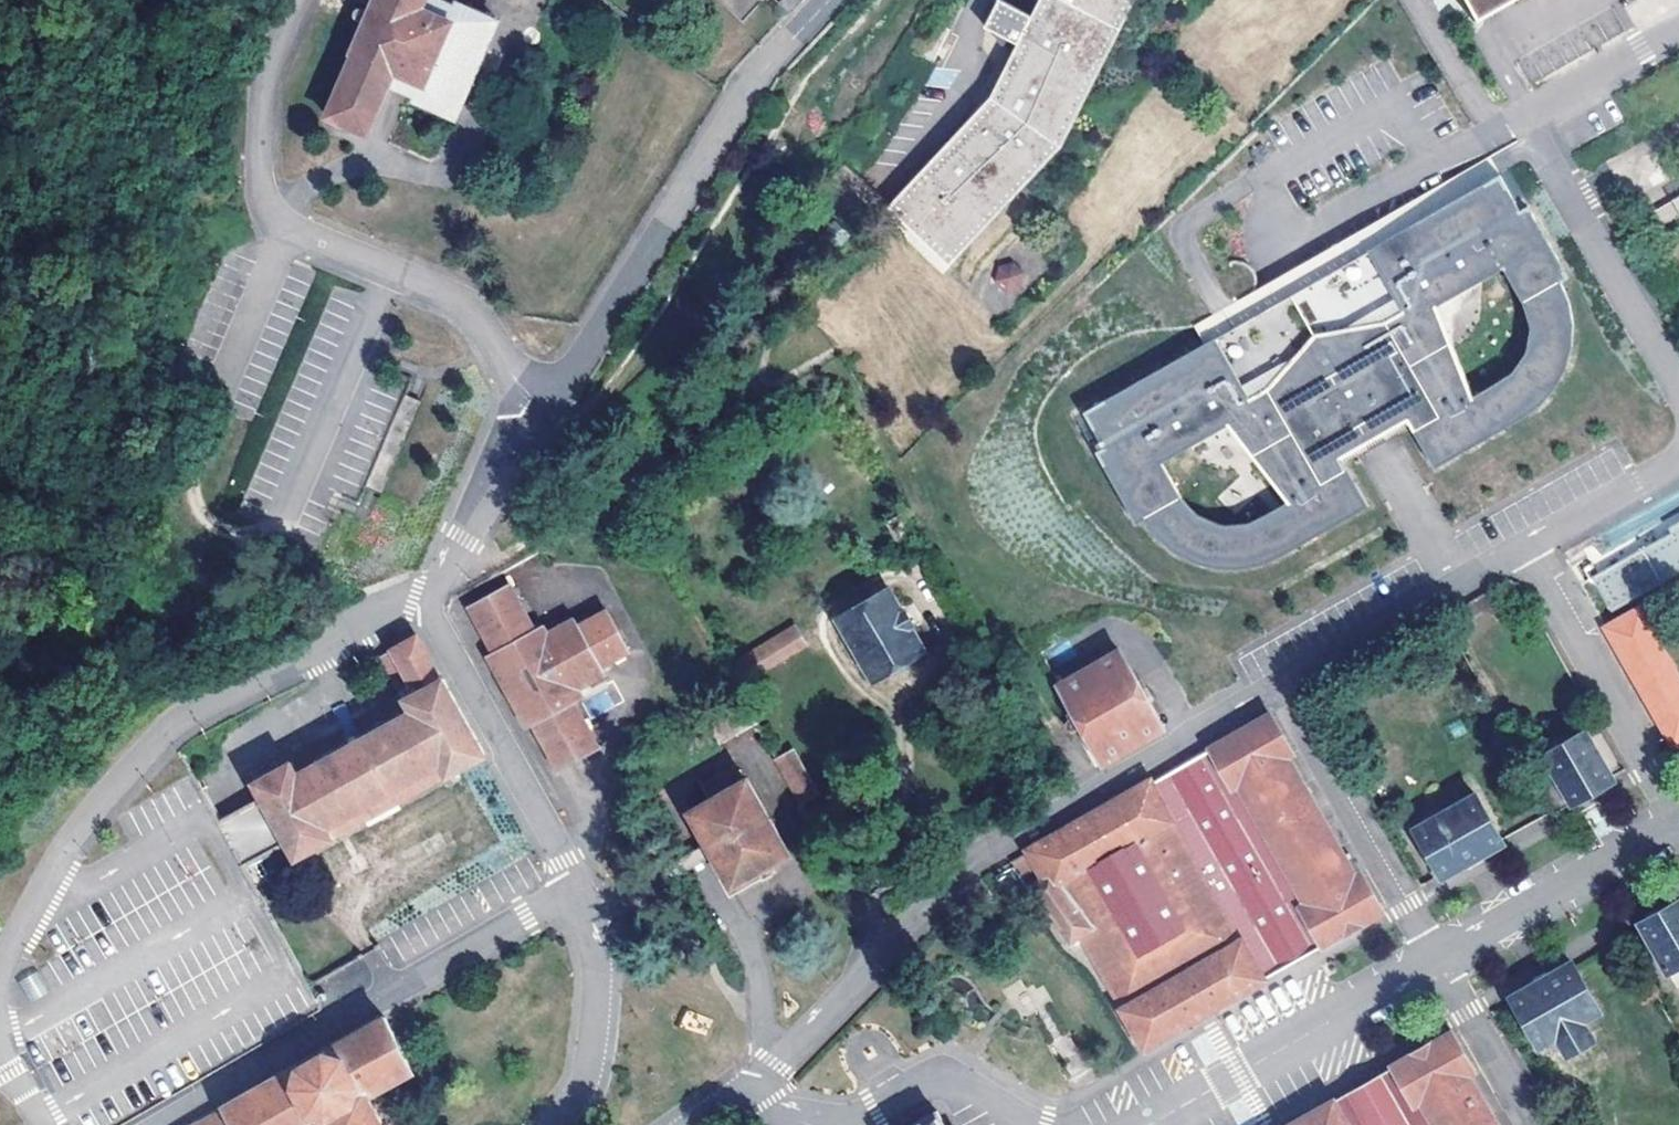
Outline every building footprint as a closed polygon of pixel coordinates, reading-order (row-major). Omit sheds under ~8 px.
[(499,20),(454,0),(375,0),(352,53),(355,53),(328,116),(369,133),(390,83),(418,95),(416,99),(458,117),(499,20)] [(800,0),(778,0),(788,11),(800,0)] [(1032,15),(1003,0),(998,0),(985,26),(1018,43),(991,95),(890,205),(944,272),(1063,145),(1135,0),(1040,0),(1032,15)] [(1468,26),(1516,0),(1454,0),(1468,26)] [(935,22),(919,54),(934,61),(949,29),(935,22)] [(1204,343),(1500,174),(1490,155),(1194,324),(1204,343)] [(1562,303),(1553,286),(1569,276),(1528,205),(1521,209),(1500,174),(1204,343),(1083,413),(1103,447),(1095,452),(1137,524),(1152,515),(1162,532),(1168,540),(1177,549),(1184,554),(1195,561),(1211,566),(1231,570),(1249,568),(1264,564),(1278,557),(1369,505),(1336,447),(1402,409),(1435,467),(1532,412),(1543,403),(1552,394),(1561,382),(1567,368),(1570,353),(1571,341),(1570,328),(1567,316),(1565,309),(1562,303)] [(1674,200),(1653,212),(1662,230),(1678,220),(1678,208),(1674,200)] [(992,274),(1009,296),(1026,282),(1009,260),(992,274)] [(1642,548),(1593,577),(1612,611),(1662,582),(1642,548)] [(509,578),(468,603),(493,646),(489,649),(527,718),(531,715),(558,761),(600,738),(573,692),(583,685),(578,676),(602,662),(596,652),(624,634),(607,604),(578,621),(572,611),(547,625),(543,617),(534,622),(509,578)] [(893,587),(841,618),(876,677),(926,646),(893,587)] [(1605,627),(1673,745),(1678,742),(1678,677),(1639,607),(1605,627)] [(738,687),(807,645),(796,626),(728,668),(738,687)] [(255,782),(264,798),(222,821),(251,870),(292,846),(299,858),(337,836),(330,824),(444,759),(451,771),(488,749),(446,675),(444,676),(420,633),(383,654),(414,707),(300,773),(293,761),(255,782)] [(1121,648),(1059,684),(1105,767),(1168,730),(1121,648)] [(1209,749),(1212,753),(1154,787),(1150,781),(1014,863),(1067,952),(1073,948),(1138,1056),(1383,910),(1359,870),(1352,875),(1280,755),(1287,751),(1266,715),(1209,749)] [(1583,727),(1541,752),(1569,801),(1611,777),(1583,727)] [(794,744),(776,754),(802,798),(820,788),(794,744)] [(714,797),(694,809),(737,884),(795,851),(751,775),(747,778),(738,762),(704,781),(714,797)] [(1472,792),(1412,827),(1440,875),(1500,841),(1472,792)] [(1509,837),(1519,850),(1540,835),(1530,821),(1509,837)] [(1639,921),(1668,970),(1678,964),(1678,898),(1639,921)] [(1571,961),(1510,995),(1538,1044),(1555,1035),(1566,1055),(1591,1041),(1579,1021),(1599,1009),(1571,961)] [(1678,985),(1678,972),(1670,975),(1674,987),(1678,985)] [(687,1008),(680,1023),(703,1035),(711,1020),(687,1008)] [(385,1016),(349,1037),(377,1089),(413,1068),(385,1016)] [(1336,1101),(1350,1124),(1506,1124),(1485,1089),(1480,1080),(1451,1030),(1418,1048),(1386,1066),(1390,1072),(1359,1089),(1336,1101)] [(367,1094),(377,1089),(349,1037),(291,1070),(319,1118),(367,1094)] [(367,1094),(319,1118),(291,1070),(193,1124),(384,1124),(367,1094)] [(1336,1101),(1333,1095),(1281,1124),(1350,1124),(1336,1101)] [(914,1124),(938,1124),(931,1115),(914,1124)]
